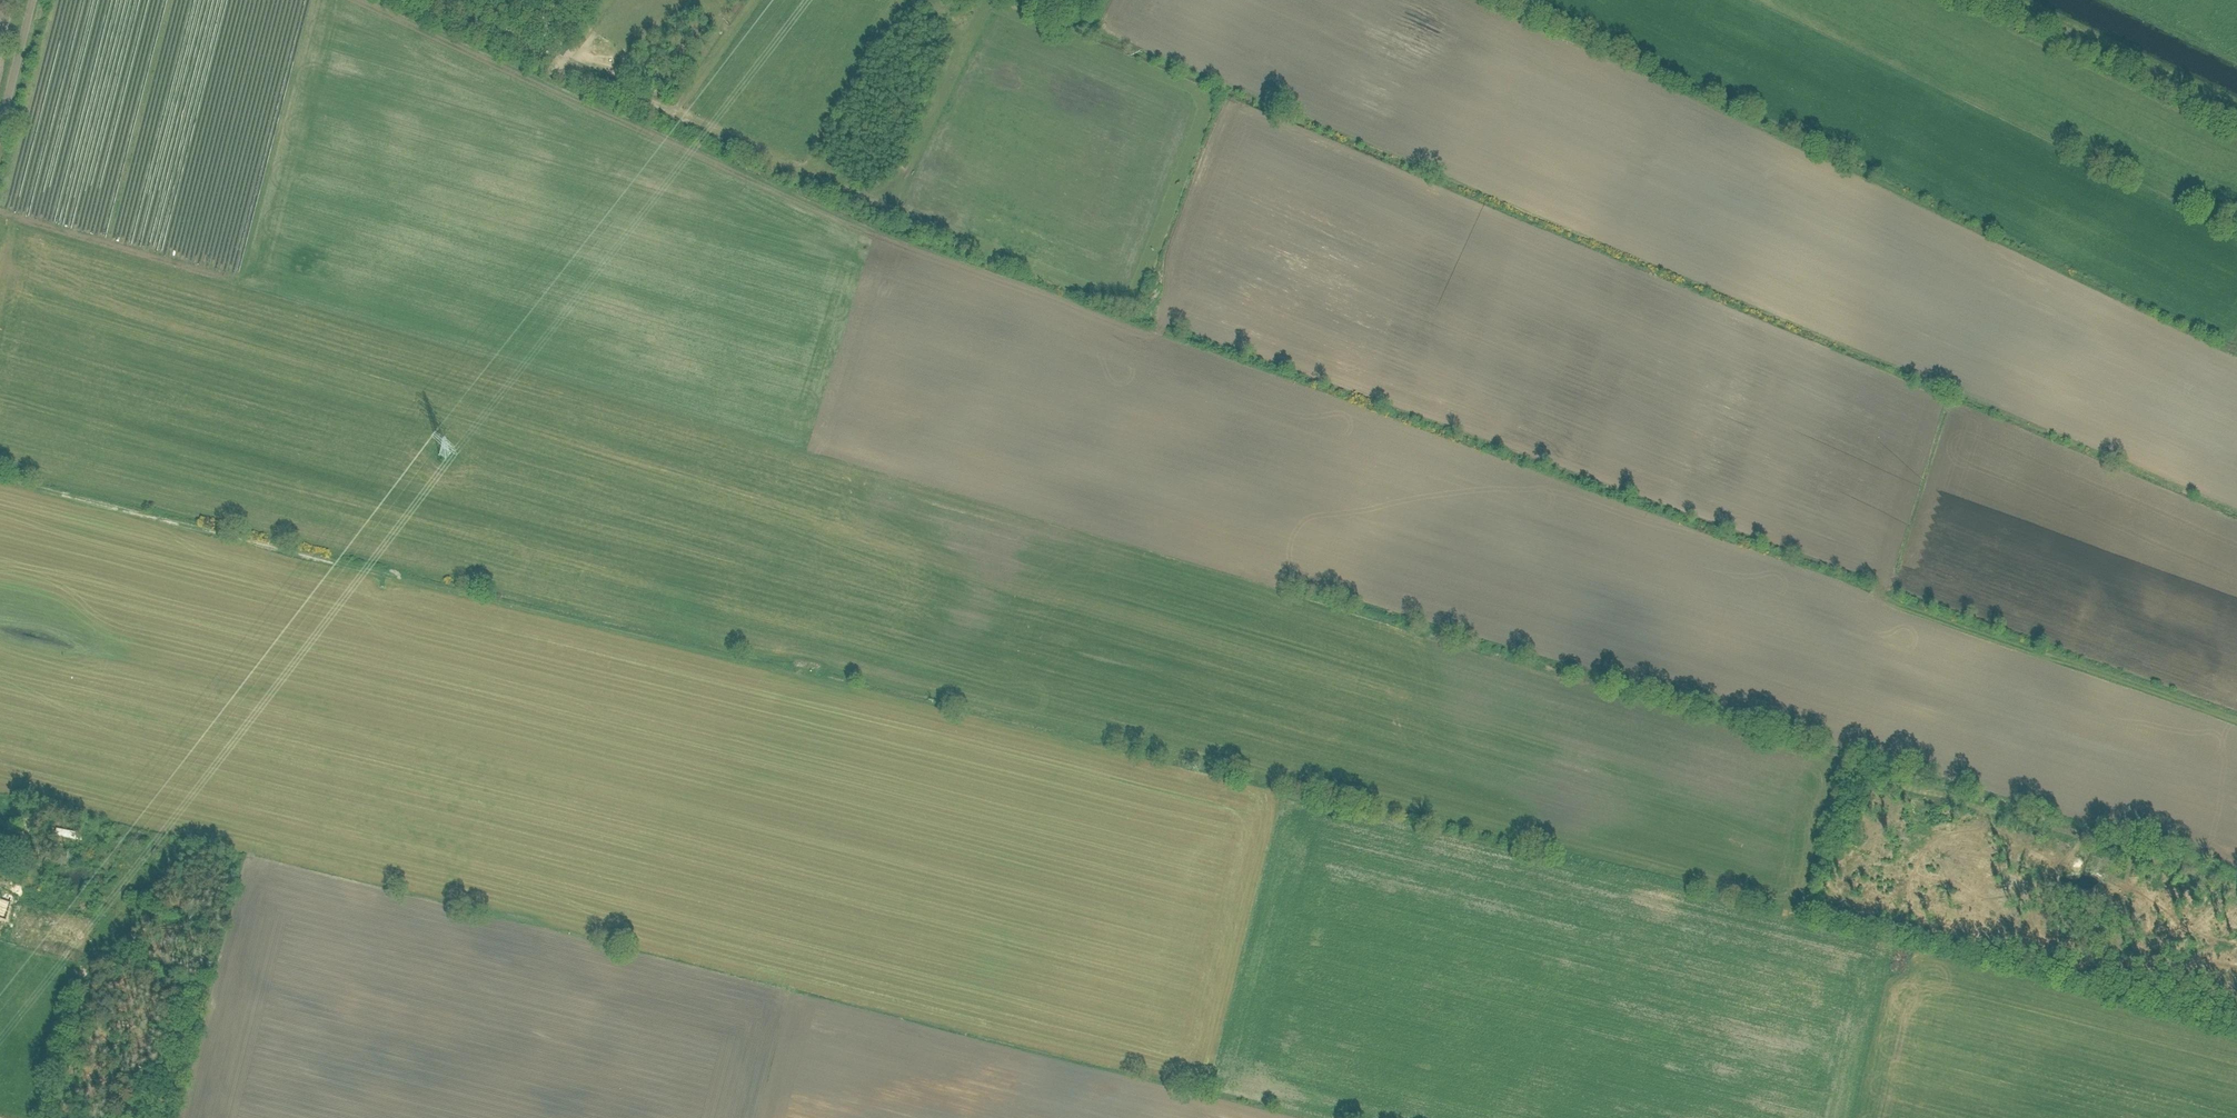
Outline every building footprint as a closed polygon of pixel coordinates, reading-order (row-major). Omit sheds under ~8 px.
[(578,34),(573,41),(580,45),(585,38),(578,34)]
